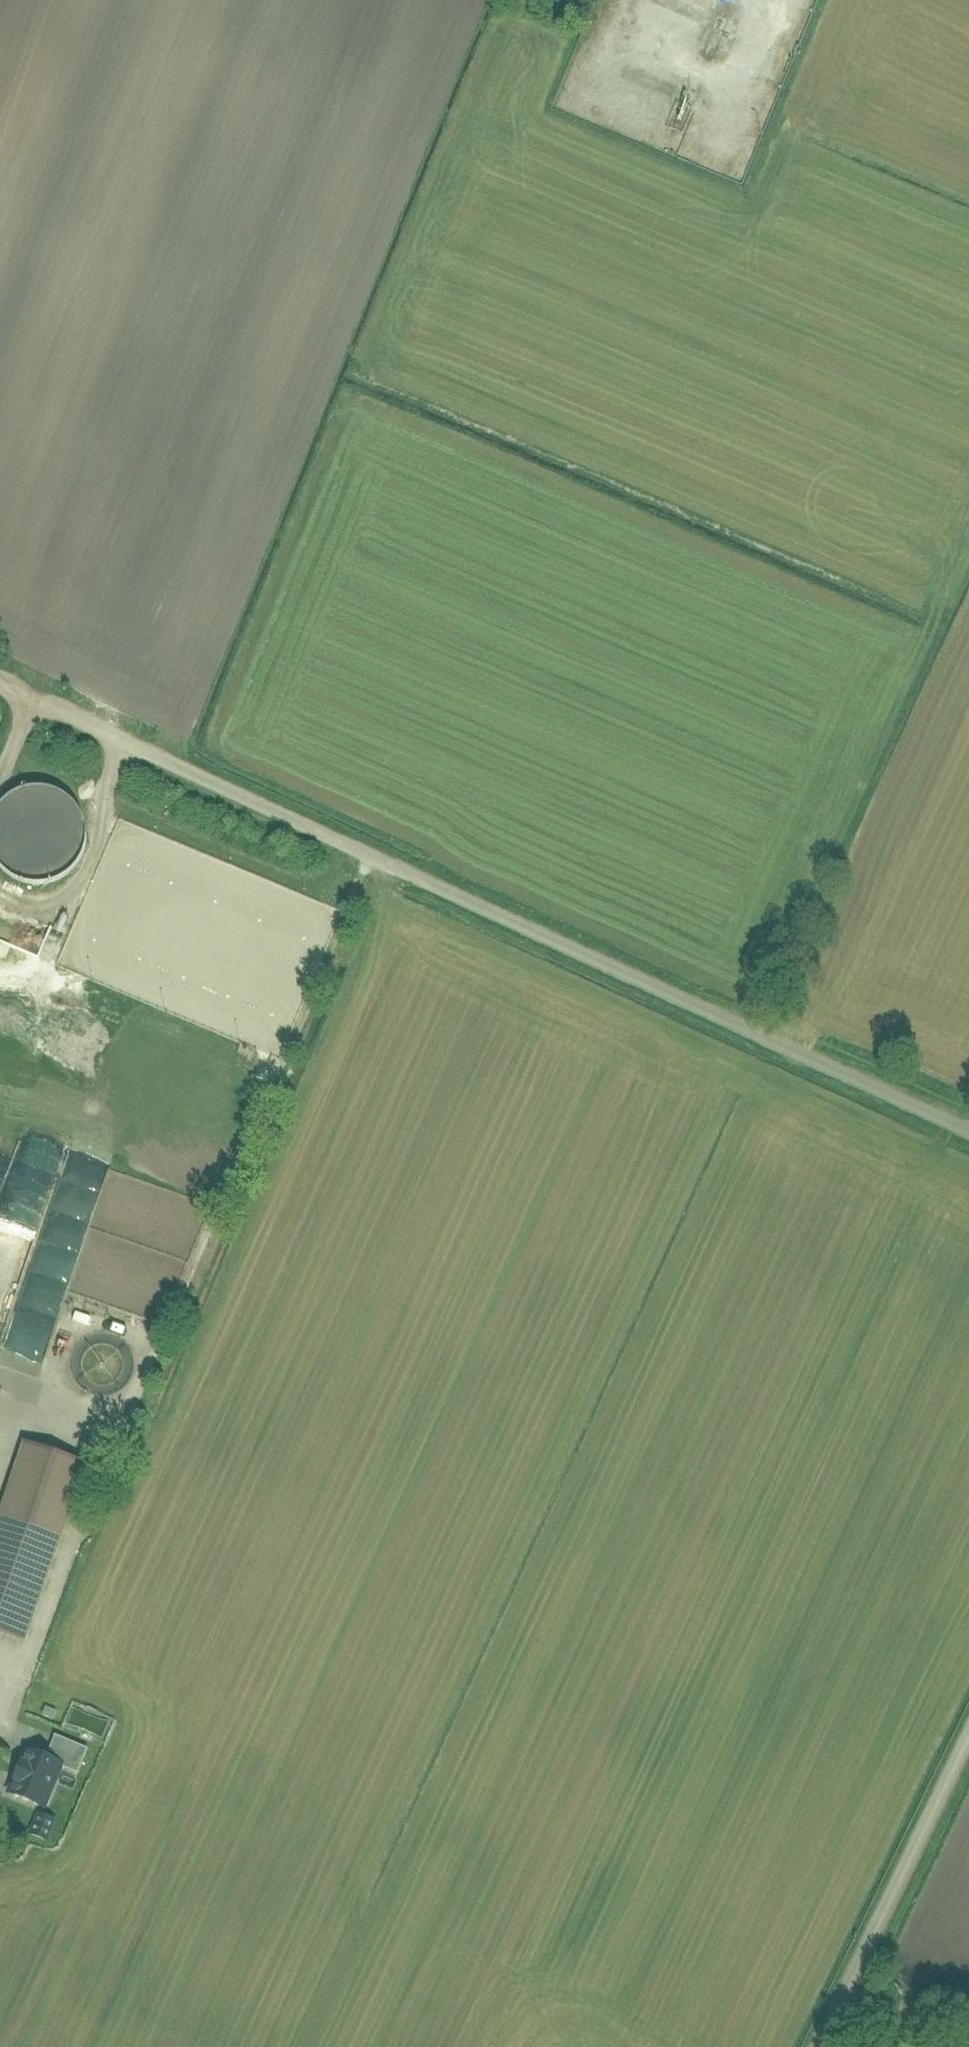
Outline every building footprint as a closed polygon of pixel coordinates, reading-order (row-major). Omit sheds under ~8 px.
[(23,1439),(0,1511),(0,1629),(25,1637),(83,1457),(23,1439)] [(42,1758),(27,1751),(7,1796),(49,1814),(71,1766),(79,1770),(89,1750),(53,1734),(42,1758)]
